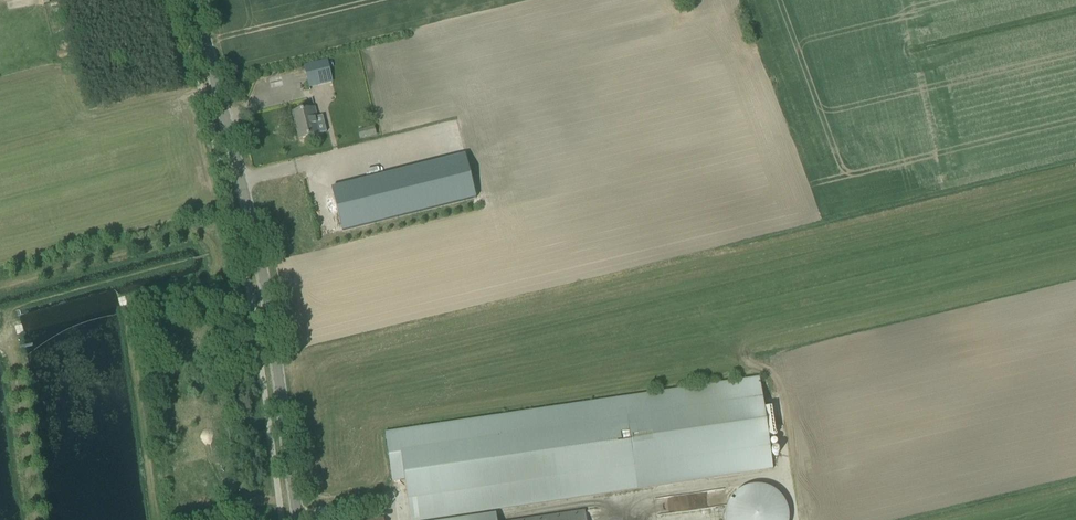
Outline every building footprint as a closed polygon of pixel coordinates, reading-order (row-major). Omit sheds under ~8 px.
[(317,84),(394,69),(390,46),(303,62),(306,77),(315,76),(317,84)] [(296,129),(299,139),(310,137),(327,133),(322,112),(316,114),(315,108),(293,114),(295,123),(297,123),(298,128),(296,129)] [(358,131),(360,139),(376,135),(374,127),(358,131)] [(465,157),(331,189),(341,232),(475,200),(465,157)] [(385,433),(388,456),(392,482),(405,480),(411,519),(429,519),(773,469),(760,378),(385,433)] [(728,487),(728,519),(782,519),(783,488),(728,487)] [(585,511),(526,519),(586,519),(585,511)]
